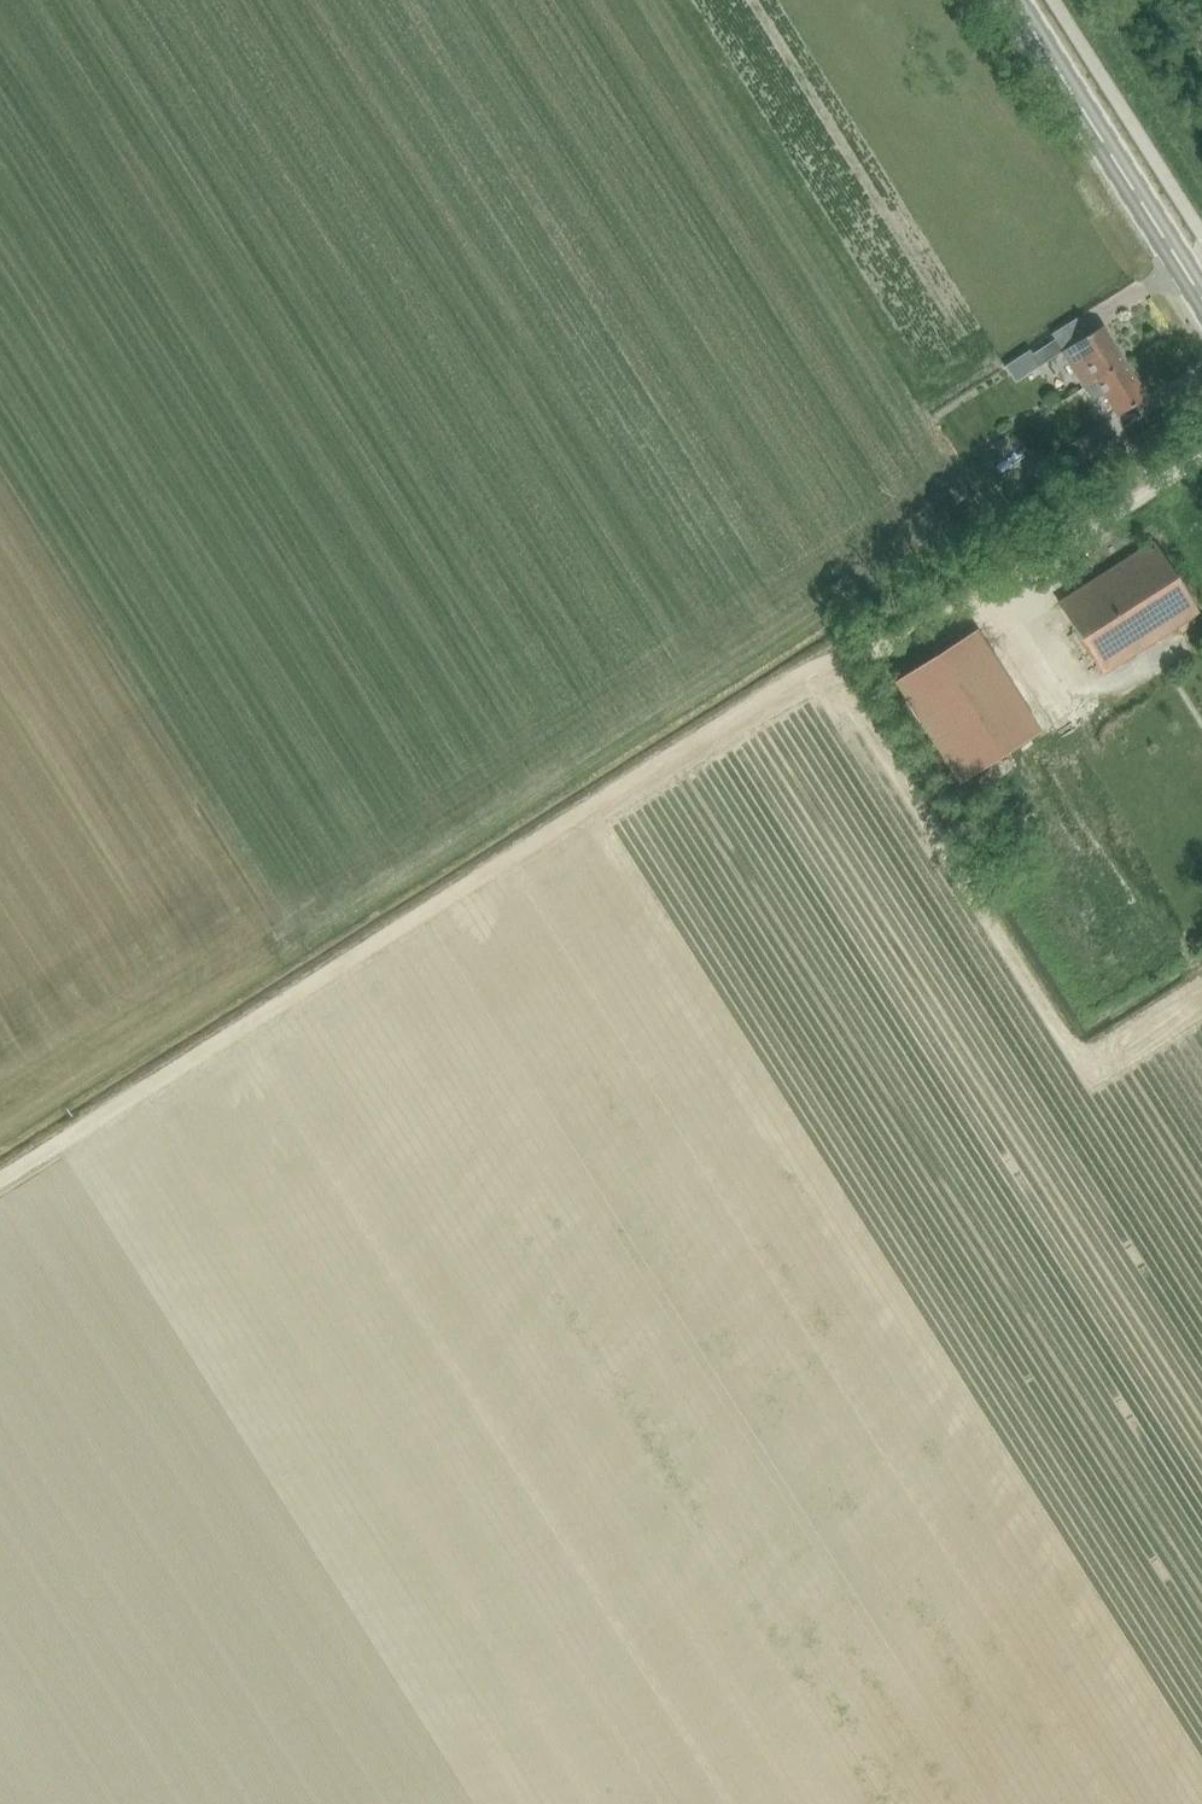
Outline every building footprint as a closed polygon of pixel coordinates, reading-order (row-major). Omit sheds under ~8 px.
[(1084,387),(1095,380),(1123,363),(1101,327),(1061,352),(1084,387)] [(1051,342),(1022,361),(1030,373),(1059,354),(1051,342)] [(1123,363),(1095,380),(1096,381),(1083,389),(1092,402),(1104,394),(1118,416),(1145,398),(1123,363)] [(1086,454),(1114,437),(1105,423),(1078,440),(1086,454)] [(1058,603),(1103,674),(1197,614),(1152,543),(1058,603)] [(1043,737),(972,618),(889,667),(949,769),(1004,736),(1015,753),(1043,737)]
